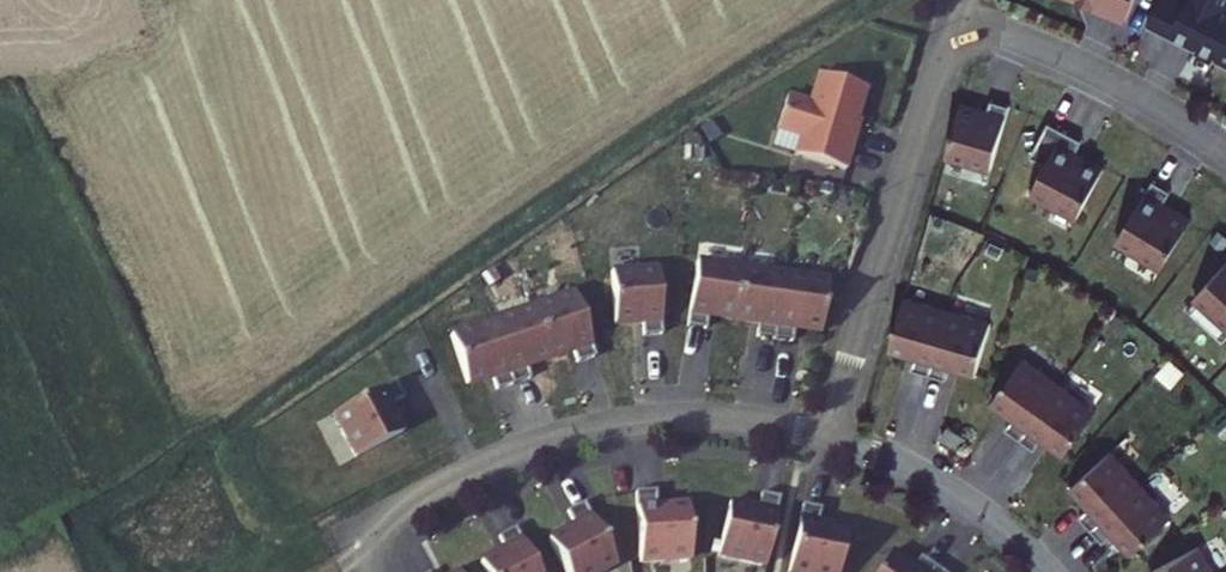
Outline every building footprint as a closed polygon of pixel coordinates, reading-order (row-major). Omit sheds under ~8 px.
[(1097,1),(1096,4),(1125,19),(1135,0),(1094,0),(1097,1)] [(1148,25),(1165,34),(1181,3),(1185,5),(1188,0),(1160,0),(1148,25)] [(1185,5),(1181,3),(1165,34),(1197,51),(1199,47),(1216,56),(1213,62),(1225,69),(1225,0),(1188,0),(1185,5)] [(1195,53),(1213,62),(1216,56),(1199,47),(1197,51),(1195,53)] [(861,88),(814,70),(803,98),(781,90),(768,124),(790,132),(784,149),(835,168),(849,130),(845,128),(861,88)] [(988,112),(961,105),(946,156),(991,169),(1010,106),(991,100),(988,112)] [(1083,140),(1048,124),(1033,157),(1048,165),(1034,195),(1079,218),(1104,168),(1076,154),(1083,140)] [(1153,182),(1113,237),(1155,269),(1188,224),(1162,206),(1171,195),(1153,182)] [(741,269),(696,262),(687,327),(706,330),(707,317),(733,321),(741,269)] [(1225,327),(1225,262),(1194,299),(1225,327)] [(784,275),(741,269),(733,321),(758,324),(756,337),(774,340),(784,275)] [(658,270),(611,273),(614,326),(642,324),(643,337),(661,336),(658,270)] [(828,282),(784,275),(774,340),(792,343),(794,330),(820,334),(828,282)] [(577,294),(532,308),(549,357),(572,349),(577,362),(595,356),(577,294)] [(948,311),(905,298),(891,349),(916,357),(913,369),(930,374),(948,311)] [(532,308),(492,321),(513,384),(530,378),(525,365),(549,357),(532,308)] [(991,324),(948,311),(930,374),(947,379),(950,367),(976,374),(991,324)] [(496,389),(513,384),(492,321),(450,335),(466,385),(492,377),(496,389)] [(1059,385),(1023,360),(992,402),(1013,418),(1006,429),(1021,439),(1059,385)] [(357,460),(405,434),(392,407),(405,400),(397,384),(335,417),(357,460)] [(1095,411),(1059,385),(1021,439),(1035,450),(1043,439),(1065,455),(1095,411)] [(972,438),(952,428),(946,440),(966,450),(972,438)] [(1141,485),(1110,452),(1071,487),(1089,507),(1079,516),(1092,529),(1141,485)] [(1171,517),(1141,485),(1092,529),(1104,543),(1113,534),(1132,554),(1171,517)] [(643,560),(693,558),(689,504),(659,506),(658,494),(639,495),(643,560)] [(730,502),(719,553),(766,563),(779,498),(761,494),(758,507),(730,502)] [(565,571),(596,571),(614,563),(583,505),(566,513),(572,525),(547,538),(565,571)] [(800,571),(839,571),(848,528),(818,522),(820,509),(802,505),(789,570),(800,571)] [(482,571),(536,571),(513,530),(497,539),(503,551),(478,564),(482,571)] [(1150,571),(1210,571),(1197,548),(1150,571)] [(934,567),(919,557),(912,567),(890,553),(877,571),(931,571),(934,567)]
